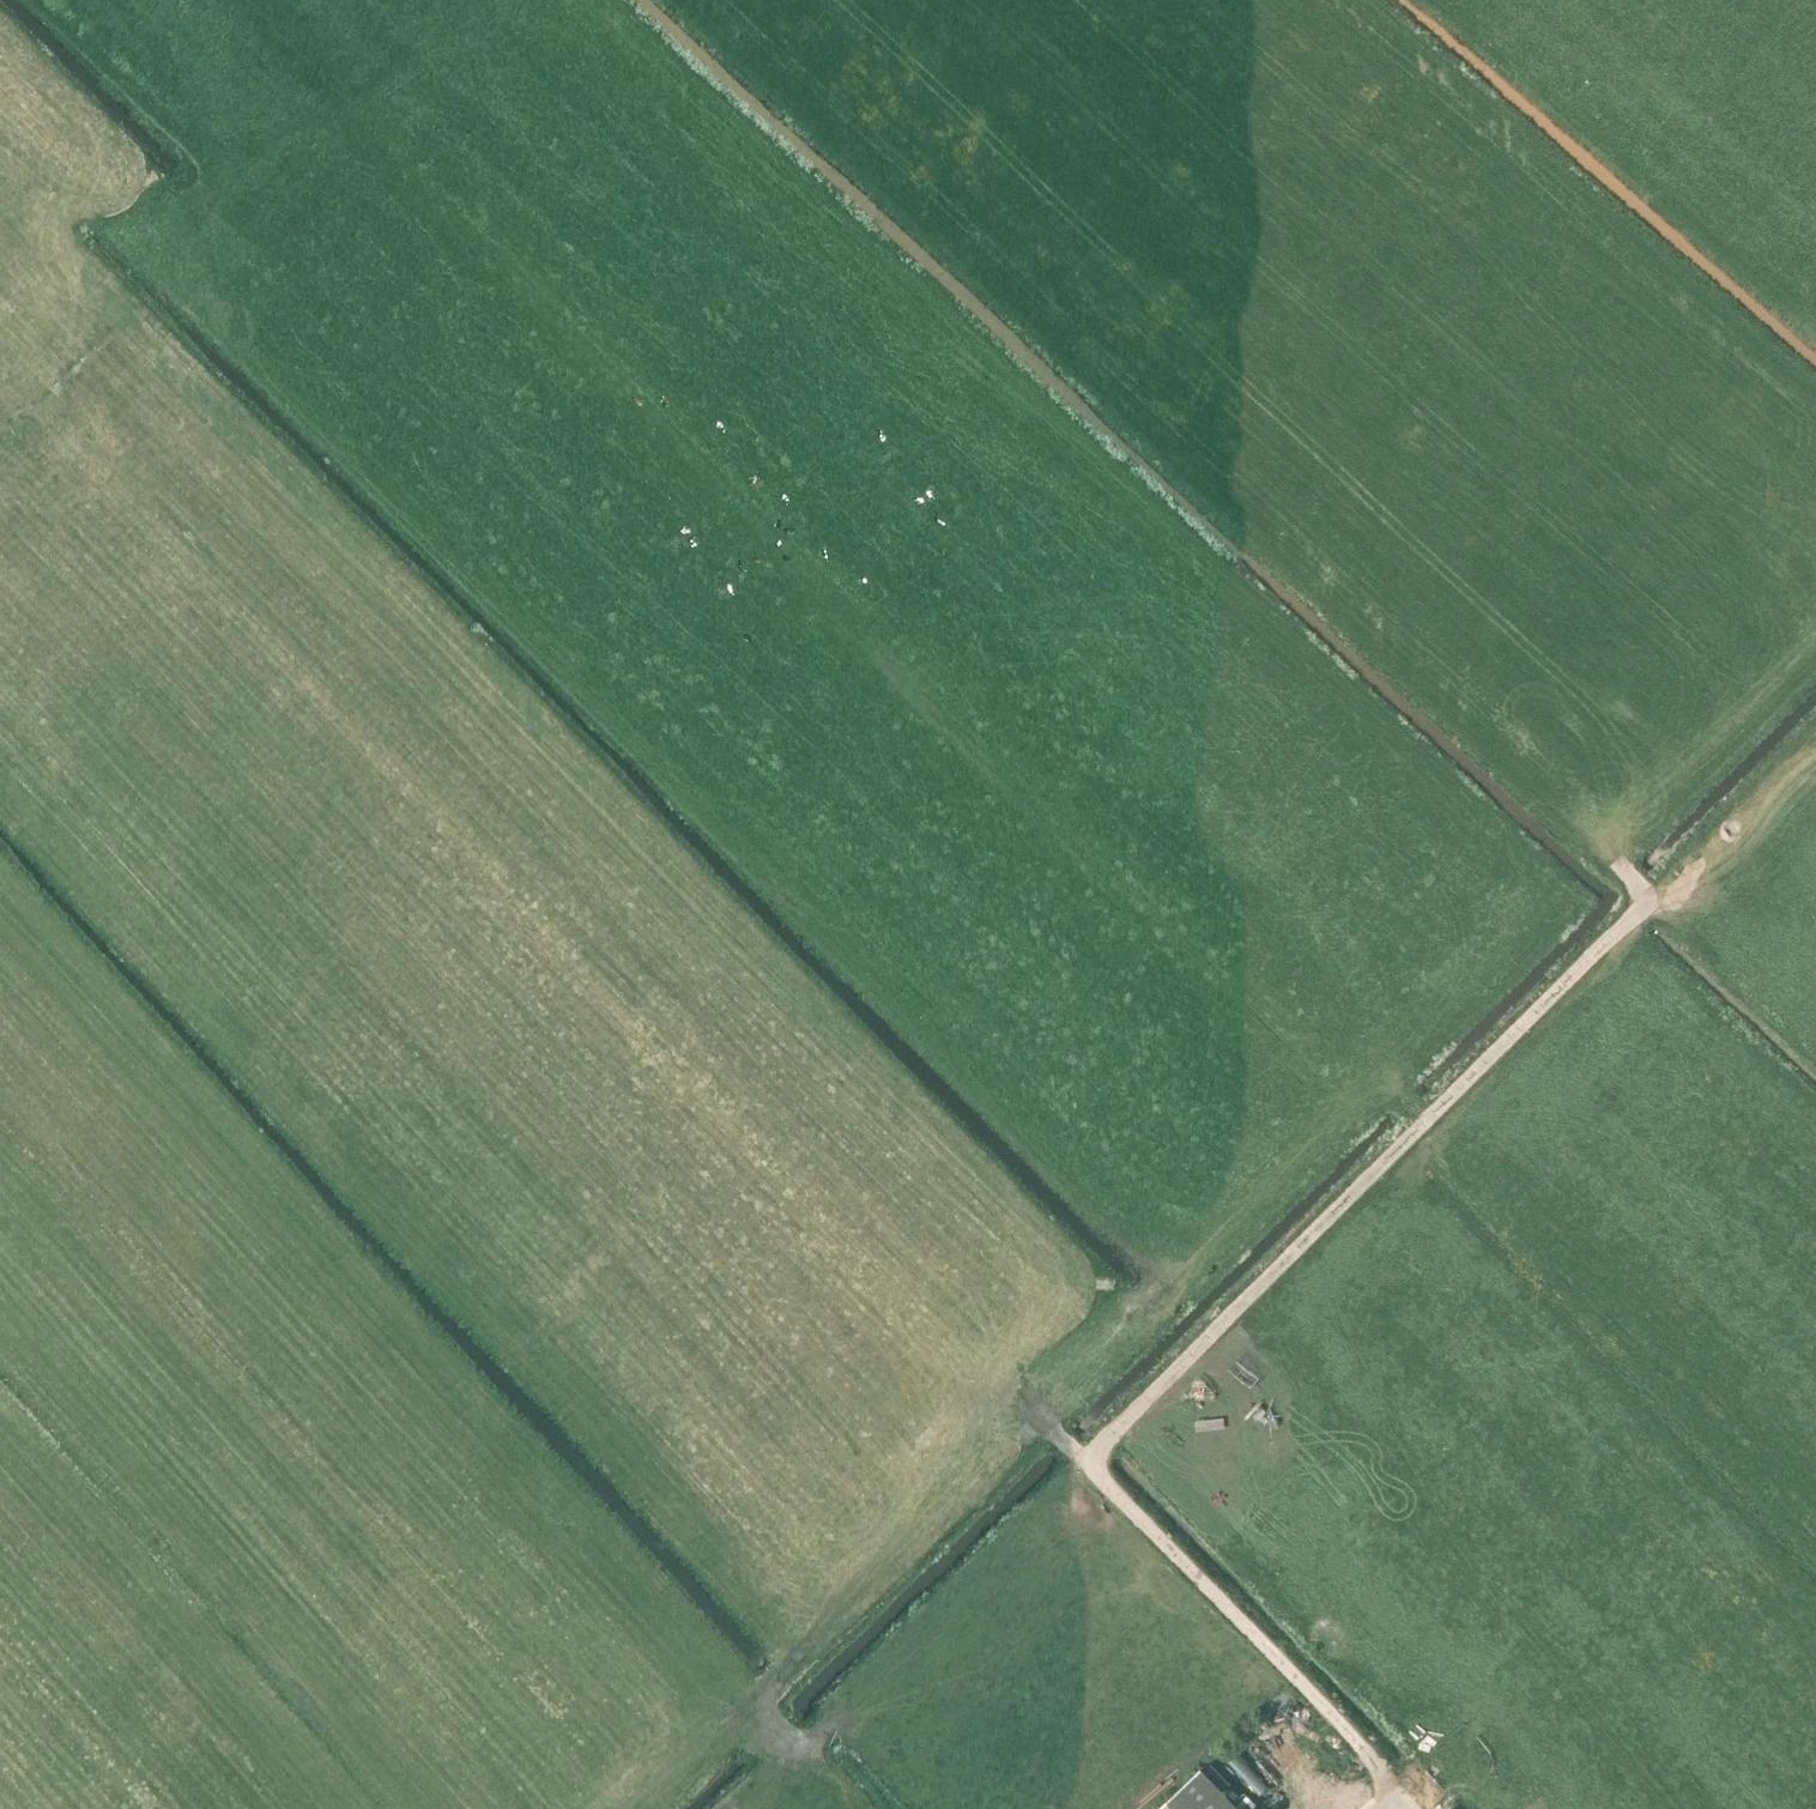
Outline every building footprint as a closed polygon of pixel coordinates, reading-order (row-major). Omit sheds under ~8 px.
[(1199,1771),(1158,1808),(1235,1808),(1199,1771)]
